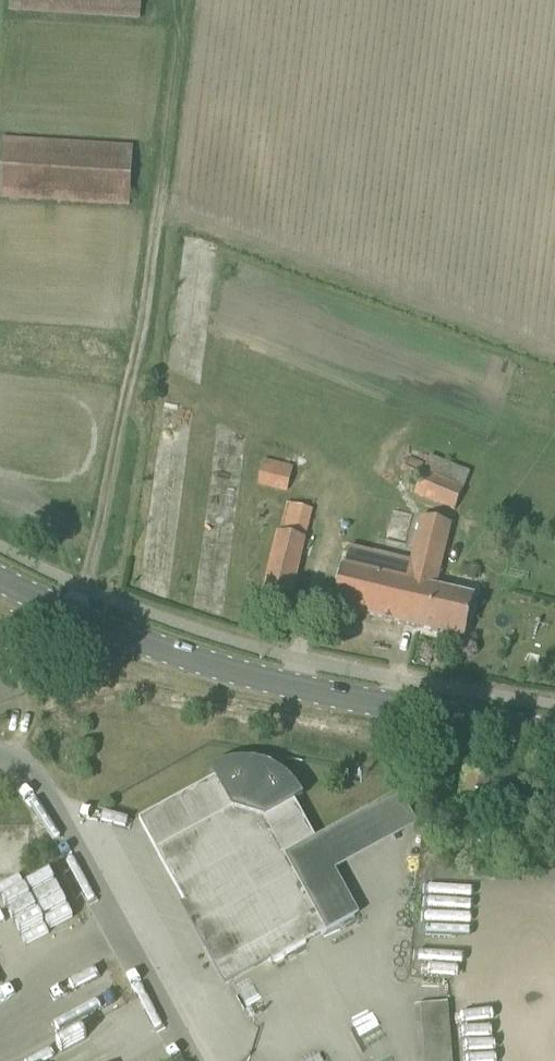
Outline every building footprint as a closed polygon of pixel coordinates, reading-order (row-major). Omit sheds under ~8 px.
[(141,0),(10,0),(10,11),(140,19),(141,0)] [(129,206),(133,149),(2,141),(0,171),(0,198),(129,206)] [(470,474),(430,457),(423,473),(414,495),(455,511),(470,474)] [(293,469),(263,462),(258,483),(288,490),(293,469)] [(451,525),(421,518),(411,564),(348,549),(344,567),(334,609),(463,639),(473,597),(436,588),(451,525)] [(277,533),(273,549),(302,555),(306,539),(305,539),(279,533),(277,533)] [(479,569),(464,567),(462,578),(476,581),(479,569)] [(285,856),(315,839),(295,802),(303,797),(299,791),(295,785),(289,779),(283,774),(277,770),(270,766),(263,764),(255,762),(247,761),(240,761),(232,762),(224,764),(217,767),(210,770),(215,779),(139,819),(156,851),(227,980),(267,958),(270,964),(327,932),(285,856)] [(446,1034),(437,1035),(435,1006),(416,1007),(419,1060),(447,1060),(446,1034)]
